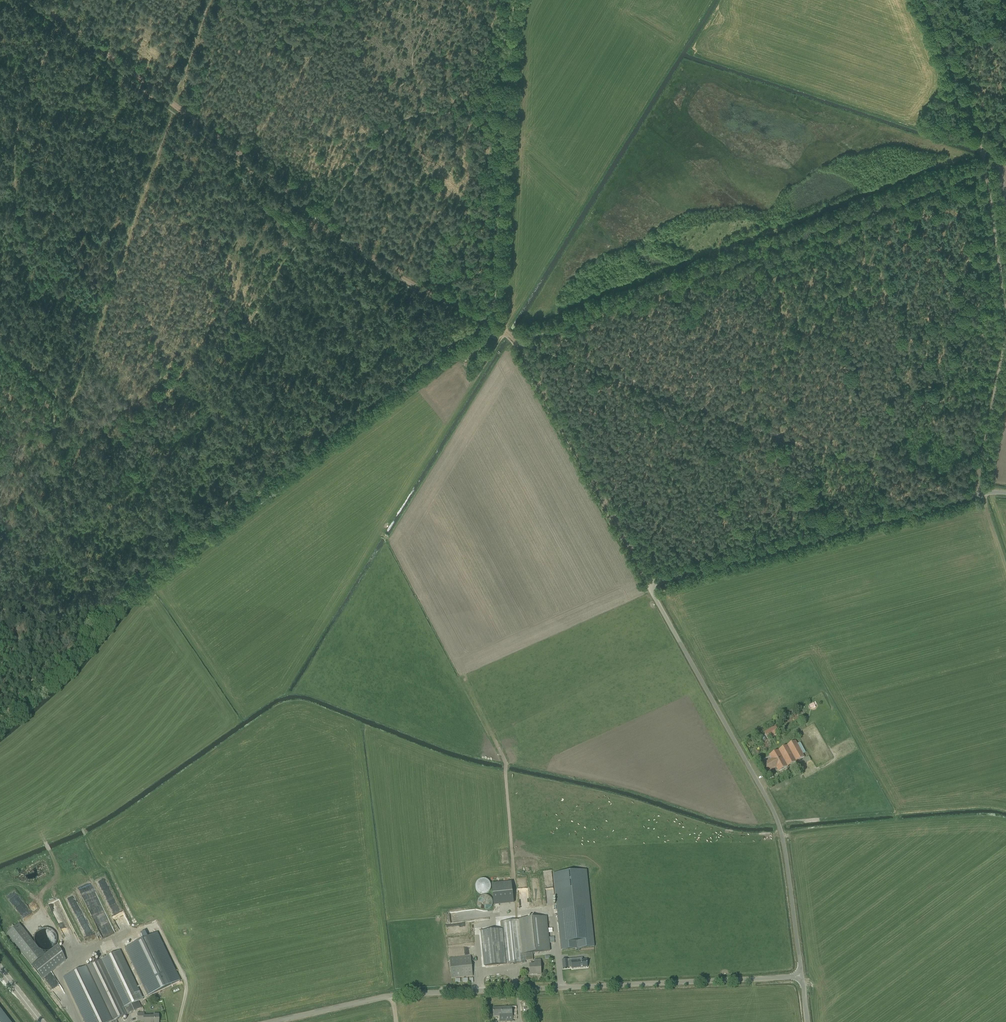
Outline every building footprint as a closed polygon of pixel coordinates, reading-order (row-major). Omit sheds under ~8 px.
[(765,732),(768,738),(771,736),(772,738),(776,735),(775,734),(778,733),(775,726),(765,732)] [(795,741),(774,753),(769,755),(771,759),(763,764),(767,773),(774,769),(776,771),(778,770),(778,772),(783,769),(804,758),(795,741)] [(566,872),(554,873),(561,950),(578,948),(593,947),(594,946),(587,870),(568,872),(566,872)] [(492,883),(494,904),(514,902),(512,882),(492,883)] [(484,909),(493,908),(492,895),(480,897),(481,909),(484,908),(484,909)] [(521,920),(519,920),(522,954),(532,953),(550,951),(547,917),(521,920)] [(502,930),(481,932),(485,967),(525,963),(526,963),(526,961),(533,960),(532,953),(522,954),(519,920),(501,922),(502,930)] [(19,924),(6,934),(31,966),(32,966),(44,956),(19,924)] [(110,929),(105,931),(107,936),(114,933),(111,925),(109,926),(110,929)] [(36,929),(35,943),(54,944),(55,930),(36,929)] [(143,939),(125,948),(148,997),(180,982),(156,933),(147,937),(143,939)] [(44,956),(32,966),(42,979),(66,961),(58,945),(45,955),(44,956)] [(141,1008),(140,1007),(138,1002),(143,999),(120,950),(104,958),(82,968),(63,978),(72,997),(84,1021),(112,1021),(116,1020),(131,1013),(141,1008)] [(471,956),(450,958),(452,978),(473,976),(471,956)] [(571,961),(568,962),(569,968),(572,968),(572,969),(588,967),(587,960),(582,960),(582,959),(577,959),(577,961),(571,961)] [(540,960),(535,960),(535,966),(530,966),(530,975),(541,974),(541,969),(540,960)] [(65,994),(52,974),(45,978),(58,998),(65,994)] [(517,1019),(517,1012),(517,1007),(493,1008),(493,1013),(493,1017),(499,1017),(499,1021),(513,1021),(513,1020),(517,1019)] [(0,1010),(0,1021),(10,1021),(0,1010)] [(159,1014),(154,1014),(154,1016),(144,1016),(144,1013),(138,1013),(137,1021),(143,1021),(159,1021),(159,1014)]
